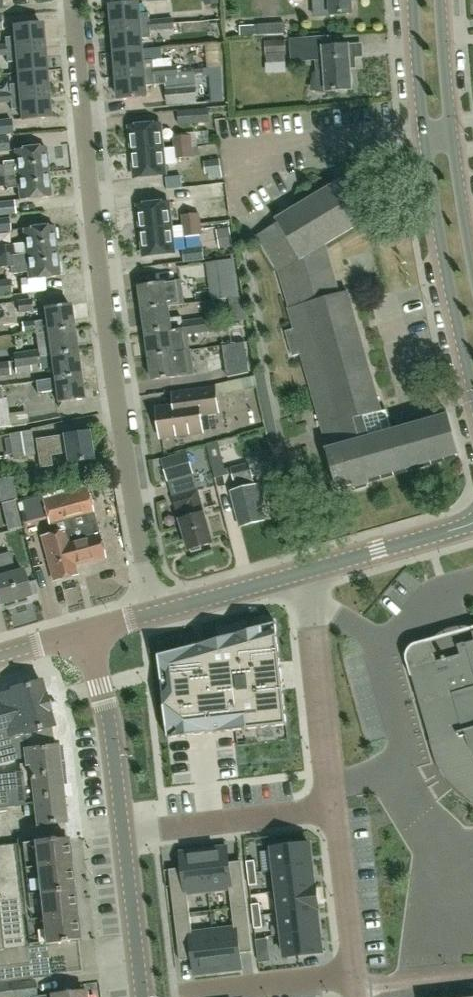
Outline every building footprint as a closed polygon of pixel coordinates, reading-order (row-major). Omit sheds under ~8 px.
[(315,16),(353,14),(352,0),(314,0),(315,16)] [(216,12),(190,15),(171,17),(171,19),(150,20),(149,14),(139,14),(138,3),(112,5),(114,29),(174,24),(217,20),(216,12)] [(15,37),(4,38),(5,44),(0,45),(0,52),(43,48),(41,24),(14,26),(15,37)] [(175,29),(174,24),(114,29),(116,53),(142,50),(141,39),(152,38),(151,31),(175,29)] [(258,26),(240,26),(240,36),(258,35),(258,26)] [(316,61),(316,70),(316,72),(314,73),(310,92),(328,92),(352,89),(350,57),(356,57),(356,45),(337,47),(336,36),(324,38),(324,37),(290,39),(291,63),(316,61)] [(266,54),(267,54),(268,64),(286,63),(285,53),(287,53),(285,40),(265,41),(266,54)] [(0,52),(0,56),(6,56),(7,63),(17,62),(18,74),(45,71),(43,48),(0,52)] [(143,61),(142,50),(116,53),(118,76),(178,71),(177,66),(154,67),(154,60),(143,61)] [(271,76),(290,76),(290,64),(271,65),(271,76)] [(19,84),(9,85),(9,92),(0,93),(0,99),(47,94),(45,71),(18,74),(19,84)] [(179,76),(178,71),(118,76),(120,100),(146,98),(145,86),(167,84),(168,87),(165,88),(167,105),(197,103),(195,85),(182,86),(181,76),(179,76)] [(0,99),(0,104),(10,103),(11,110),(22,109),(23,121),(50,118),(47,94),(0,99)] [(179,125),(210,123),(209,108),(178,111),(179,125)] [(13,133),(11,119),(0,120),(0,135),(13,133)] [(130,127),(133,152),(163,149),(161,124),(130,127)] [(163,149),(133,152),(135,177),(166,174),(164,160),(176,159),(194,158),(193,147),(198,147),(197,135),(173,137),(174,148),(163,149)] [(9,151),(8,137),(0,137),(0,152),(9,151)] [(16,162),(3,163),(3,166),(0,166),(0,177),(49,172),(46,147),(15,150),(16,162)] [(333,448),(327,450),(338,489),(353,485),(355,489),(370,484),(369,480),(460,454),(449,415),(393,431),(388,415),(380,410),(347,292),(340,294),(326,245),(383,211),(378,201),(383,198),(382,196),(380,198),(369,178),(370,177),(370,175),(364,179),(358,169),(277,218),(279,222),(257,235),(278,270),(289,309),(288,309),(294,329),(286,332),(293,356),(301,354),(323,428),(327,427),(333,448)] [(5,187),(5,190),(18,189),(19,200),(51,197),(49,172),(0,177),(0,187),(5,187)] [(15,215),(13,201),(0,202),(0,216),(15,215)] [(141,231),(172,227),(169,202),(138,206),(141,231)] [(183,226),(201,224),(200,214),(182,216),(183,226)] [(11,231),(8,218),(0,219),(0,233),(11,231)] [(173,238),(184,237),(202,235),(201,224),(183,226),(172,227),(141,231),(144,256),(175,252),(173,238)] [(13,245),(0,246),(0,257),(57,251),(54,226),(23,229),(24,244),(13,245)] [(184,263),(204,260),(203,247),(183,249),(184,263)] [(15,267),(27,266),(28,279),(60,276),(57,251),(0,257),(0,268),(15,267)] [(238,257),(212,260),(215,283),(222,282),(224,298),(243,295),(238,257)] [(210,263),(186,266),(188,286),(213,283),(210,263)] [(140,285),(143,309),(168,306),(164,282),(140,285)] [(70,304),(54,306),(53,295),(31,298),(31,299),(17,301),(19,313),(33,311),(32,309),(45,308),(46,320),(33,322),(21,323),(23,333),(34,331),(35,334),(48,332),(48,331),(73,328),(70,304)] [(170,320),(168,306),(143,309),(147,333),(209,324),(208,317),(182,321),(182,318),(170,320)] [(11,334),(20,333),(19,324),(9,325),(11,334)] [(175,352),(173,340),(185,338),(185,335),(210,332),(209,324),(147,333),(150,356),(175,352)] [(48,331),(48,332),(50,345),(37,347),(37,351),(13,353),(14,360),(76,351),(73,328),(48,331)] [(30,366),(39,364),(40,369),(53,367),(54,378),(80,375),(76,351),(14,360),(16,373),(31,371),(30,366)] [(175,353),(175,352),(150,356),(154,380),(178,376),(177,366),(188,363),(186,351),(175,353)] [(7,375),(6,368),(9,367),(8,361),(0,362),(0,376),(7,375)] [(257,387),(260,398),(270,396),(268,385),(266,373),(255,375),(255,376),(257,387)] [(54,378),(56,391),(58,402),(83,399),(80,375),(54,378)] [(244,390),(257,387),(255,376),(242,379),(244,390)] [(56,391),(54,378),(36,381),(37,393),(56,391)] [(10,426),(6,399),(3,400),(1,387),(0,387),(0,428),(10,426)] [(220,411),(217,395),(217,388),(176,393),(178,406),(158,408),(162,437),(204,431),(202,414),(220,411)] [(12,458),(35,455),(31,431),(9,434),(12,458)] [(68,462),(93,458),(89,431),(65,435),(37,440),(41,467),(52,465),(50,453),(66,451),(68,462)] [(281,448),(277,431),(267,433),(270,450),(281,448)] [(214,473),(225,470),(219,448),(239,443),(237,437),(207,445),(214,473)] [(182,454),(157,461),(163,480),(187,474),(182,454)] [(249,463),(231,468),(237,490),(231,492),(240,527),(266,520),(261,502),(264,500),(260,484),(256,485),(253,478),(249,463)] [(42,536),(54,579),(76,573),(74,564),(104,556),(98,533),(97,533),(94,522),(86,487),(43,499),(51,534),(42,536)] [(189,550),(213,543),(197,490),(176,496),(180,510),(187,507),(190,517),(180,520),(189,550)] [(29,595),(22,570),(15,573),(9,553),(0,555),(0,603),(29,595)] [(275,619),(158,652),(167,734),(286,721),(275,619)] [(458,645),(460,655),(437,661),(431,639),(417,643),(415,644),(414,645),(413,644),(412,644),(413,646),(409,650),(407,655),(405,655),(405,656),(407,656),(406,659),(407,662),(411,677),(412,676),(431,742),(436,758),(443,774),(453,788),(462,797),(472,804),(472,641),(458,645)] [(53,734),(52,726),(54,726),(49,712),(50,712),(45,694),(44,694),(40,680),(31,683),(31,682),(19,686),(19,687),(10,689),(11,692),(0,695),(0,749),(53,734)] [(10,773),(0,774),(0,790),(61,783),(56,746),(54,746),(53,734),(0,749),(0,764),(24,757),(25,764),(20,765),(21,772),(10,774),(10,773)] [(8,808),(10,826),(38,822),(39,826),(66,822),(61,783),(0,790),(0,809),(8,808)] [(31,977),(31,972),(40,971),(39,962),(30,963),(28,946),(79,940),(68,839),(54,840),(54,839),(34,841),(34,842),(0,846),(0,980),(31,977)] [(309,844),(273,848),(275,871),(312,866),(309,844)] [(227,848),(204,851),(208,891),(229,888),(232,909),(247,907),(242,861),(229,863),(227,848)] [(187,893),(208,891),(204,851),(180,853),(182,868),(169,870),(175,915),(190,914),(187,893)] [(259,865),(247,866),(248,874),(260,873),(259,865)] [(312,866),(275,871),(278,892),(316,888),(316,887),(314,887),(312,866)] [(248,874),(249,882),(261,880),(260,873),(248,874)] [(278,892),(280,914),(319,909),(316,888),(278,892)] [(234,929),(213,931),(218,971),(241,969),(239,954),(252,952),(247,907),(232,909),(234,929)] [(265,915),(264,908),(252,909),(253,917),(265,915)] [(320,931),(317,910),(319,910),(319,909),(280,914),(283,935),(320,931)] [(195,974),(218,971),(213,931),(192,934),(190,914),(175,915),(180,961),(193,959),(195,974)] [(253,917),(254,925),(266,923),(265,915),(253,917)] [(285,958),(322,953),(320,931),(283,935),(285,958)] [(256,938),(257,946),(269,945),(268,937),(256,938)] [(51,995),(37,996),(35,979),(0,983),(0,996),(85,996),(84,991),(51,995)]
